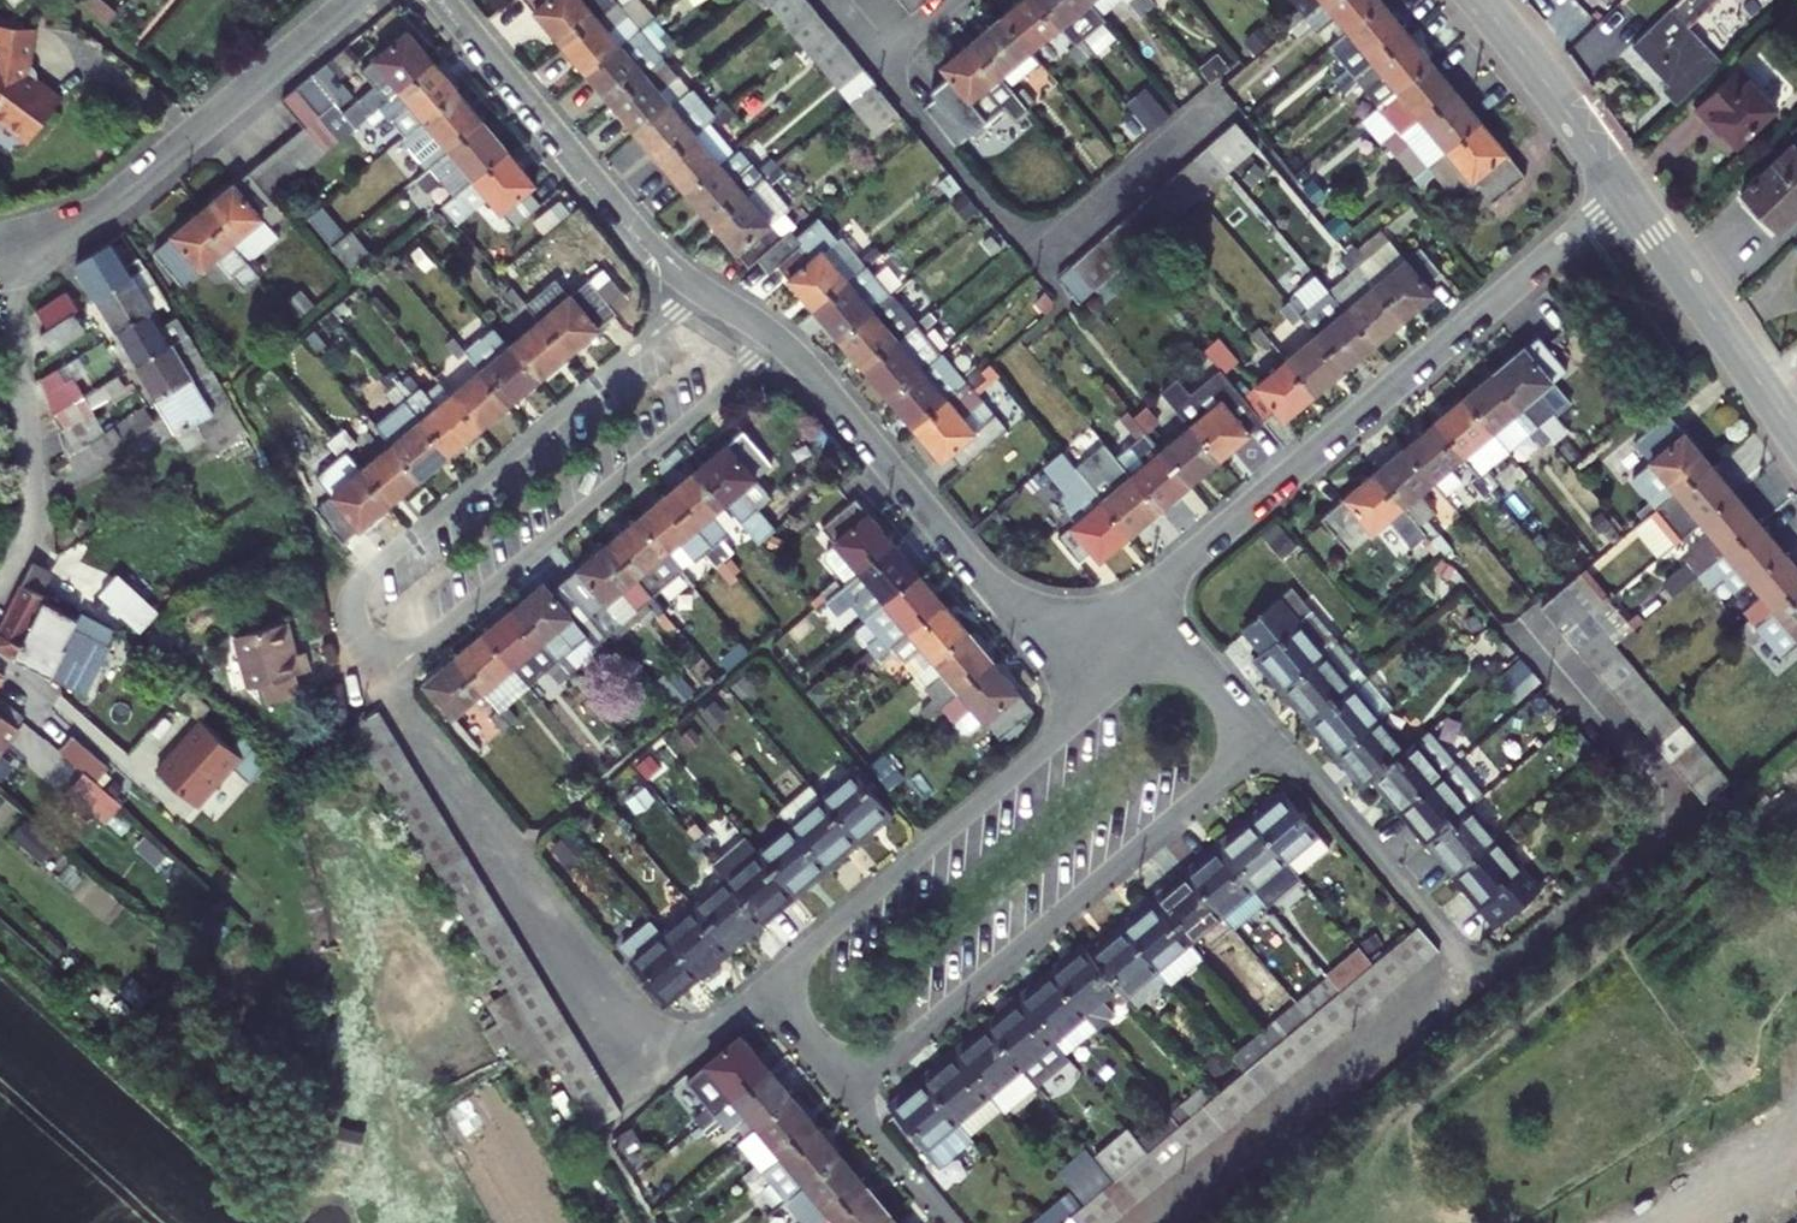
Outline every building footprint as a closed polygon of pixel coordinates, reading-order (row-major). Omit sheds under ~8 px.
[(120,20),(130,8),(121,0),(96,0),(120,20)] [(624,0),(536,0),(572,43),(624,0)] [(596,73),(650,28),(631,5),(637,0),(624,0),(572,43),(596,73)] [(770,10),(781,0),(762,0),(770,10)] [(770,10),(779,20),(783,25),(807,4),(804,0),(781,0),(770,10)] [(918,14),(936,0),(907,0),(918,14)] [(1012,15),(1040,48),(1070,23),(1051,0),(1030,0),(1012,15)] [(1101,0),(1051,0),(1070,23),(1085,41),(1098,56),(1105,50),(1094,37),(1117,19),(1111,12),(1101,0)] [(1111,12),(1125,0),(1101,0),(1111,12)] [(1150,0),(1136,0),(1148,14),(1157,8),(1150,0)] [(1352,35),(1391,3),(1389,0),(1333,0),(1315,15),(1303,25),(1308,32),(1321,22),(1330,32),(1341,22),(1352,35)] [(1716,0),(1685,0),(1646,36),(1685,77),(1678,84),(1691,97),(1734,57),(1697,18),(1716,0)] [(1391,3),(1352,35),(1341,45),(1358,65),(1344,76),(1352,84),(1415,32),(1391,3)] [(807,4),(783,25),(794,38),(819,17),(807,4)] [(1303,25),(1315,15),(1309,7),(1296,18),(1303,25)] [(1040,48),(1012,15),(981,41),(1020,87),(1051,62),(1040,48)] [(17,17),(16,23),(39,28),(40,22),(17,17)] [(819,17),(794,38),(802,48),(805,52),(831,31),(819,17)] [(75,95),(49,75),(50,73),(51,70),(51,68),(48,64),(44,61),(42,60),(48,30),(39,28),(16,23),(12,22),(5,56),(0,63),(0,111),(2,109),(40,139),(75,95)] [(1330,32),(1341,45),(1352,35),(1341,22),(1330,32)] [(349,137),(376,115),(443,59),(417,27),(370,66),(384,82),(377,88),(353,108),(321,71),(305,84),(349,137)] [(650,28),(596,73),(621,103),(689,47),(682,39),(669,50),(650,28)] [(831,31),(805,52),(817,66),(842,45),(831,31)] [(1415,32),(1352,84),(1358,92),(1370,82),(1379,92),(1398,76),(1408,89),(1440,62),(1415,32)] [(1020,87),(981,41),(950,66),(957,75),(939,90),(948,100),(967,124),(976,134),(1009,107),(1020,120),(1036,106),(1025,93),(1020,87)] [(1098,56),(1085,41),(1078,47),(1091,62),(1098,56)] [(842,45),(817,66),(828,80),(854,59),(842,45)] [(689,47),(621,103),(645,131),(679,103),(699,86),(682,66),(695,54),(689,47)] [(414,132),(467,88),(443,59),(376,115),(383,123),(397,111),(414,132)] [(854,59),(828,80),(841,94),(866,73),(854,59)] [(1440,62),(1408,89),(1389,104),(1408,127),(1394,138),(1400,145),(1465,92),(1440,62)] [(1751,140),(1789,105),(1750,63),(1707,104),(1723,122),(1728,117),(1751,140)] [(384,82),(370,66),(364,72),(377,88),(384,82)] [(841,94),(853,110),(875,90),(879,88),(866,73),(841,94)] [(290,96),(313,123),(334,149),(349,137),(305,84),(290,96)] [(1033,87),(1025,93),(1036,106),(1043,100),(1033,87)] [(492,118),(467,88),(414,132),(433,155),(420,166),(425,173),(492,118)] [(875,90),(853,110),(876,137),(899,118),(875,90)] [(1131,90),(1127,93),(1159,132),(1172,121),(1149,92),(1139,100),(1131,90)] [(1465,92),(1400,145),(1407,153),(1420,142),(1438,163),(1489,121),(1465,92)] [(723,114),(736,104),(731,98),(718,108),(723,114)] [(948,100),(935,111),(954,134),(967,124),(948,100)] [(679,103),(645,131),(669,160),(703,132),(679,103)] [(736,104),(723,114),(730,123),(743,112),(736,104)] [(450,176),(464,192),(517,148),(492,118),(425,173),(424,173),(436,187),(450,176)] [(1252,160),(1267,147),(1243,120),(1229,133),(1252,160)] [(1534,175),(1489,121),(1438,163),(1424,175),(1431,182),(1444,171),(1466,198),(1484,182),(1501,203),(1534,175)] [(313,123),(298,135),(320,161),(334,149),(313,123)] [(703,132),(669,160),(695,192),(730,163),(703,132)] [(1252,160),(1229,133),(1216,144),(1239,170),(1252,160)] [(298,135),(284,147),(306,173),(320,161),(298,135)] [(1796,215),(1796,141),(1743,192),(1780,231),(1796,215)] [(1216,144),(1202,156),(1225,183),(1239,170),(1216,144)] [(306,173),(284,147),(271,158),(293,184),(306,173)] [(730,163),(695,192),(719,221),(787,164),(782,157),(768,169),(750,147),(730,163)] [(544,181),(517,148),(464,192),(451,204),(466,222),(498,195),(521,222),(548,200),(537,187),(544,181)] [(1202,156),(1188,169),(1211,195),(1225,183),(1202,156)] [(271,158),(256,170),(278,196),(293,184),(271,158)] [(787,164),(719,221),(757,267),(767,260),(792,238),(780,225),(801,207),(781,183),(794,172),(787,164)] [(1188,169),(1175,179),(1198,206),(1211,195),(1188,169)] [(278,196),(256,170),(212,207),(241,241),(272,215),(286,232),(299,221),(278,196)] [(1198,206),(1175,179),(1161,192),(1184,218),(1198,206)] [(1184,218),(1161,192),(1148,203),(1170,230),(1184,218)] [(1170,230),(1148,203),(1134,216),(1157,242),(1170,230)] [(241,241),(212,207),(162,247),(191,283),(224,256),(242,278),(253,269),(262,280),(268,275),(257,261),(241,241)] [(830,216),(804,238),(811,246),(788,266),(825,310),(878,266),(852,235),(848,239),(830,216)] [(1134,216),(1121,228),(1143,254),(1157,242),(1134,216)] [(380,248),(361,226),(341,242),(360,265),(380,248)] [(1121,228),(1108,238),(1130,264),(1143,254),(1121,228)] [(792,238),(767,260),(779,274),(788,266),(811,246),(804,238),(800,232),(792,238)] [(1130,264),(1108,238),(1093,251),(1116,277),(1130,264)] [(121,239),(84,261),(106,296),(158,263),(150,251),(134,261),(121,239)] [(1355,252),(1412,319),(1443,293),(1436,284),(1450,271),(1429,246),(1415,258),(1399,239),(1376,258),(1365,244),(1355,252)] [(1116,277),(1093,251),(1079,263),(1102,289),(1116,277)] [(1361,271),(1338,290),(1383,344),(1412,319),(1355,252),(1349,257),(1361,271)] [(266,254),(257,261),(268,275),(294,305),(303,298),(266,254)] [(158,263),(106,296),(124,327),(177,295),(158,263)] [(613,263),(601,274),(627,305),(640,295),(613,263)] [(1102,289),(1079,263),(1064,277),(1086,302),(1102,289)] [(825,310),(850,340),(902,296),(878,266),(825,310)] [(84,294),(69,271),(55,279),(58,284),(45,291),(62,318),(75,310),(70,302),(84,294)] [(582,290),(548,319),(576,351),(610,323),(608,321),(627,305),(601,274),(582,290)] [(570,275),(535,303),(548,319),(582,290),(570,275)] [(528,280),(520,286),(532,299),(539,293),(528,280)] [(532,299),(520,286),(514,292),(525,305),(532,299)] [(1383,344),(1338,290),(1317,308),(1304,294),(1298,299),(1310,314),(1326,333),(1355,367),(1383,344)] [(124,327),(146,362),(198,330),(177,295),(124,327)] [(902,296),(850,340),(873,368),(940,312),(934,304),(919,316),(902,296)] [(79,303),(83,309),(90,305),(86,299),(79,303)] [(1310,314),(1298,299),(1292,304),(1305,319),(1310,314)] [(940,312),(873,368),(898,398),(951,354),(932,331),(947,319),(940,312)] [(86,314),(51,335),(60,351),(95,329),(86,314)] [(548,319),(519,343),(546,376),(576,351),(548,319)] [(506,355),(519,343),(502,323),(489,334),(506,355)] [(1281,339),(1268,324),(1262,329),(1275,344),(1281,339)] [(1551,327),(1505,366),(1561,433),(1568,426),(1555,411),(1568,401),(1552,383),(1579,360),(1551,327)] [(506,355),(489,334),(480,341),(470,329),(463,334),(518,400),(546,376),(519,343),(506,355)] [(146,362),(166,397),(217,366),(219,365),(198,330),(146,362)] [(1326,333),(1297,358),(1326,392),(1355,367),(1326,333)] [(518,400),(463,334),(456,341),(466,353),(444,372),(461,392),(488,425),(518,400)] [(1228,368),(1242,355),(1222,334),(1208,346),(1228,368)] [(923,427),(990,372),(984,364),(970,376),(951,354),(898,398),(923,427)] [(1326,392),(1297,358),(1251,396),(1273,423),(1287,412),(1293,419),(1326,392)] [(166,397),(187,431),(194,427),(200,436),(211,429),(226,454),(259,434),(217,366),(166,397)] [(1561,433),(1505,366),(1476,391),(1518,441),(1539,422),(1553,439),(1561,433)] [(990,372),(923,427),(952,462),(961,455),(971,467),(1015,430),(981,389),(995,378),(990,372)] [(131,388),(123,376),(93,394),(101,406),(131,388)] [(488,425),(461,392),(445,405),(428,385),(421,392),(410,379),(403,384),(414,398),(458,450),(488,425)] [(1179,387),(1172,393),(1199,425),(1228,461),(1273,423),(1251,396),(1238,407),(1215,380),(1190,400),(1179,387)] [(1496,459),(1518,441),(1476,391),(1446,416),(1473,448),(1501,481),(1509,474),(1496,459)] [(93,394),(62,413),(67,430),(99,411),(97,408),(101,406),(93,394)] [(458,450),(414,398),(385,423),(401,442),(428,475),(458,450)] [(111,431),(74,453),(82,467),(160,420),(152,406),(111,431)] [(1649,503),(1656,511),(1721,456),(1679,406),(1646,433),(1663,454),(1644,470),(1662,492),(1649,503)] [(67,430),(74,453),(111,431),(99,411),(67,430)] [(1144,418),(1155,431),(1161,425),(1151,412),(1144,418)] [(1473,448),(1446,416),(1416,440),(1443,473),(1455,487),(1472,473),(1460,459),(1473,448)] [(731,493),(758,524),(773,512),(762,499),(778,485),(761,466),(778,452),(750,418),(702,459),(731,493)] [(1123,457),(1139,476),(1169,511),(1200,485),(1170,449),(1155,431),(1144,418),(1138,423),(1149,435),(1123,457)] [(1228,461),(1199,425),(1170,449),(1200,485),(1228,461)] [(351,429),(344,434),(355,447),(356,448),(362,442),(351,429)] [(1443,473),(1416,440),(1386,466),(1441,531),(1448,526),(1435,510),(1444,503),(1428,485),(1443,473)] [(399,500),(428,475),(401,442),(371,467),(399,500)] [(351,539),(399,500),(371,467),(356,448),(355,447),(336,463),(353,483),(324,507),(351,539)] [(1109,563),(1140,535),(1110,500),(1095,481),(1084,468),(1068,450),(1051,466),(1074,494),(1068,499),(1084,523),(1066,538),(1087,563),(1100,553),(1109,563)] [(1695,531),(1712,516),(1747,487),(1721,456),(1656,511),(1663,520),(1676,508),(1695,531)] [(731,493),(702,459),(673,484),(729,549),(739,540),(730,528),(734,524),(717,504),(731,493)] [(1091,462),(1084,468),(1095,481),(1102,475),(1091,462)] [(1434,537),(1441,531),(1386,466),(1333,510),(1360,542),(1393,514),(1415,540),(1428,530),(1434,537)] [(1169,511),(1139,476),(1110,500),(1140,535),(1169,511)] [(729,549),(673,484),(643,509),(672,543),(687,530),(701,547),(709,540),(721,555),(729,549)] [(864,561),(899,532),(861,487),(826,516),(840,533),(864,561)] [(1747,487),(1712,516),(1724,530),(1694,555),(1707,570),(1719,559),(1738,543),(1771,516),(1747,487)] [(672,543),(643,509),(613,535),(669,600),(676,593),(665,580),(688,561),(672,543)] [(1738,543),(1762,572),(1795,545),(1771,516),(1738,543)] [(924,562),(899,532),(864,561),(850,573),(846,577),(832,589),(839,597),(853,585),(858,591),(876,576),(889,591),(924,562)] [(829,549),(850,573),(864,561),(840,533),(830,541),(829,549)] [(669,600),(613,535),(571,571),(600,605),(616,624),(631,611),(614,592),(625,583),(641,603),(651,594),(662,606),(669,600)] [(1762,572),(1774,587),(1756,601),(1762,609),(1747,622),(1754,629),(1768,617),(1786,602),(1796,593),(1796,547),(1795,545),(1762,572)] [(1719,559),(1707,570),(1714,578),(1726,567),(1719,559)] [(924,562),(889,591),(870,607),(886,626),(873,637),(882,648),(949,592),(924,562)] [(44,601),(47,595),(39,591),(47,572),(31,563),(0,625),(0,651),(12,659),(44,601)] [(826,582),(832,589),(846,577),(840,569),(826,582)] [(600,605),(571,571),(557,582),(549,573),(520,598),(575,663),(582,657),(571,644),(579,637),(564,620),(578,607),(586,616),(600,605)] [(107,596),(133,624),(153,605),(126,577),(107,596)] [(1576,580),(1551,600),(1562,614),(1587,594),(1576,580)] [(631,611),(641,603),(625,583),(614,592),(631,611)] [(1599,587),(1589,596),(1600,609),(1601,610),(1612,602),(1599,587)] [(1285,589),(1250,619),(1269,641),(1260,649),(1269,660),(1274,656),(1293,680),(1333,646),(1285,589)] [(949,592),(882,648),(890,657),(904,646),(910,654),(928,639),(938,651),(973,622),(949,592)] [(1786,602),(1796,614),(1796,593),(1786,602)] [(1587,594),(1562,614),(1576,629),(1600,609),(1589,596),(1587,594)] [(575,663),(520,598),(490,624),(534,676),(558,657),(568,669),(575,663)] [(75,618),(44,601),(12,659),(82,697),(109,649),(70,628),(75,618)] [(1768,617),(1774,625),(1795,648),(1796,646),(1796,614),(1786,602),(1768,617)] [(153,605),(133,624),(144,635),(164,616),(153,605)] [(1600,609),(1576,629),(1587,643),(1611,622),(1601,610),(1600,609)] [(1768,617),(1754,629),(1760,637),(1774,625),(1768,617)] [(973,622),(938,651),(949,664),(932,679),(939,687),(925,699),(932,707),(999,652),(973,622)] [(1611,622),(1587,643),(1599,657),(1623,636),(1611,622)] [(297,658),(289,624),(236,637),(248,689),(261,685),(266,705),(301,697),(296,677),(309,674),(305,656),(297,658)] [(534,676),(490,624),(461,649),(489,682),(504,699),(516,714),(524,708),(514,697),(536,679),(534,676)] [(1293,680),(1288,684),(1316,717),(1373,668),(1346,636),(1333,646),(1293,680)] [(1599,657),(1611,671),(1635,650),(1623,636),(1599,657)] [(489,682),(461,649),(430,675),(458,708),(489,682)] [(1635,650),(1611,671),(1622,684),(1646,664),(1635,650)] [(999,652),(932,707),(938,715),(951,703),(959,713),(963,709),(966,712),(962,716),(971,727),(990,712),(1005,731),(1040,702),(999,652)] [(1274,656),(1269,660),(1288,684),(1293,680),(1274,656)] [(1646,664),(1622,684),(1634,698),(1658,679),(1646,664)] [(1373,668),(1316,717),(1342,748),(1387,711),(1399,700),(1373,668)] [(1658,679),(1634,698),(1645,711),(1669,691),(1658,679)] [(1669,691),(1645,711),(1657,725),(1680,705),(1669,691)] [(516,714),(504,699),(496,706),(509,720),(516,714)] [(17,732),(14,730),(22,721),(1,702),(0,703),(0,751),(17,732)] [(384,705),(355,723),(360,745),(395,722),(384,705)] [(1680,705),(1657,725),(1668,738),(1691,718),(1680,705)] [(1387,711),(1342,748),(1369,782),(1377,774),(1414,744),(1387,711)] [(1691,718),(1668,738),(1680,753),(1704,733),(1691,718)] [(155,771),(196,807),(240,757),(199,721),(155,771)] [(395,722),(360,745),(370,763),(405,740),(395,722)] [(1377,774),(1405,807),(1453,767),(1438,749),(1447,741),(1435,727),(1414,744),(1377,774)] [(1680,753),(1691,766),(1715,746),(1704,733),(1680,753)] [(70,736),(57,751),(85,776),(93,783),(106,768),(70,736)] [(370,763),(379,777),(413,755),(405,740),(370,763)] [(1691,766),(1704,780),(1728,761),(1715,746),(1691,766)] [(413,755),(379,777),(389,793),(423,771),(413,755)] [(1453,767),(1405,807),(1432,840),(1477,802),(1490,792),(1462,759),(1453,767)] [(1728,761),(1704,780),(1714,794),(1738,774),(1728,761)] [(860,762),(827,790),(864,833),(896,805),(860,762)] [(423,771),(389,793),(399,809),(432,788),(423,771)] [(122,808),(93,783),(85,776),(68,795),(105,827),(122,808)] [(1288,782),(1255,809),(1302,865),(1335,837),(1288,782)] [(432,788),(399,809),(408,826),(441,804),(432,788)] [(827,790),(795,818),(832,860),(864,833),(827,790)] [(1432,840),(1458,872),(1504,834),(1477,802),(1432,840)] [(441,804),(408,826),(417,840),(450,819),(441,804)] [(1255,809),(1225,834),(1261,877),(1275,894),(1305,869),(1302,865),(1255,809)] [(795,818),(764,844),(800,887),(832,860),(795,818)] [(417,840),(426,856),(459,834),(450,819),(417,840)] [(718,856),(732,872),(768,915),(800,887),(764,844),(750,828),(718,856)] [(459,834),(426,856),(435,871),(468,850),(459,834)] [(1261,877),(1225,834),(1191,863),(1227,906),(1261,877)] [(1504,834),(1458,872),(1499,921),(1544,882),(1504,834)] [(468,850),(435,871),(445,887),(478,866),(468,850)] [(1191,863),(1158,891),(1194,933),(1227,906),(1191,863)] [(445,887),(455,905),(487,884),(478,866),(445,887)] [(732,872),(701,899),(738,941),(768,915),(732,872)] [(455,905),(465,920),(497,899),(487,884),(455,905)] [(1194,933),(1158,891),(1129,915),(1165,958),(1194,933)] [(465,920),(474,937),(506,916),(497,899),(465,920)] [(701,899),(668,927),(704,969),(738,941),(701,899)] [(1129,915),(1095,943),(1126,980),(1143,1001),(1178,973),(1165,958),(1129,915)] [(474,937),(483,951),(515,931),(506,916),(474,937)] [(1451,944),(1431,920),(1417,932),(1437,956),(1451,944)] [(675,995),(704,969),(668,927),(638,952),(675,995)] [(483,951),(493,968),(525,948),(515,931),(483,951)] [(1437,956),(1417,932),(1403,944),(1423,968),(1437,956)] [(1126,980),(1095,943),(1090,937),(1057,964),(1093,1007),(1126,980)] [(1423,968),(1403,944),(1389,956),(1409,980),(1423,968)] [(493,968),(503,985),(534,965),(525,948),(493,968)] [(1409,980),(1389,956),(1375,969),(1395,992),(1409,980)] [(1093,1007),(1057,964),(1025,991),(1061,1034),(1093,1007)] [(503,985),(512,1000),(543,980),(534,965),(503,985)] [(1395,992),(1375,969),(1360,981),(1380,1005),(1395,992)] [(153,983),(142,973),(131,985),(142,995),(153,983)] [(512,1000),(521,1015),(552,995),(543,980),(512,1000)] [(1380,1005),(1360,981),(1344,995),(1364,1018),(1380,1005)] [(1061,1034),(1025,991),(994,1018),(1029,1060),(1041,1075),(1073,1048),(1061,1034)] [(521,1015),(531,1032),(561,1012),(552,995),(521,1015)] [(1364,1018),(1344,995),(1331,1005),(1352,1029),(1364,1018)] [(1352,1029),(1331,1005),(1317,1018),(1337,1041),(1352,1029)] [(531,1032),(540,1047),(571,1027),(561,1012),(531,1032)] [(994,1018),(961,1045),(997,1088),(1029,1060),(994,1018)] [(1317,1018),(1302,1030),(1323,1054),(1337,1041),(1317,1018)] [(540,1047),(551,1065),(581,1046),(571,1027),(540,1047)] [(1257,1069),(1260,1066),(1274,1054),(1287,1043),(1276,1030),(1246,1055),(1257,1069)] [(1302,1030),(1287,1043),(1307,1066),(1323,1054),(1302,1030)] [(701,1111),(707,1119),(775,1063),(748,1031),(694,1076),(714,1100),(701,1111)] [(1287,1043),(1274,1054),(1294,1078),(1307,1066),(1287,1043)] [(961,1045),(927,1074),(975,1130),(1009,1101),(997,1088),(961,1045)] [(551,1065),(559,1080),(590,1060),(581,1046),(551,1065)] [(1294,1078),(1274,1054),(1260,1066),(1280,1089),(1294,1078)] [(559,1080),(569,1097),(600,1078),(590,1060),(559,1080)] [(775,1063),(707,1119),(713,1126),(727,1114),(736,1124),(754,1109),(764,1121),(799,1092),(775,1063)] [(1257,1069),(1246,1078),(1266,1102),(1280,1089),(1260,1066),(1257,1069)] [(975,1130),(927,1074),(897,1100),(944,1156),(975,1130)] [(569,1097),(578,1111),(608,1092),(600,1078),(569,1097)] [(1266,1102),(1246,1078),(1233,1089),(1253,1113),(1266,1102)] [(1253,1113),(1233,1089),(1217,1102),(1238,1126),(1253,1113)] [(578,1111),(585,1123),(617,1107),(608,1092),(578,1111)] [(823,1121),(799,1092),(764,1121),(745,1137),(763,1158),(749,1169),(756,1177),(823,1121)] [(1238,1126),(1217,1102),(1204,1114),(1224,1138),(1238,1126)] [(1224,1138),(1204,1114),(1188,1127),(1209,1151),(1224,1138)] [(847,1150),(823,1121),(756,1177),(762,1185),(776,1173),(794,1194),(847,1150)] [(1159,1152),(1139,1127),(1107,1154),(1127,1179),(1133,1175),(1146,1163),(1159,1152)] [(1209,1151),(1188,1127),(1173,1140),(1193,1164),(1209,1151)] [(1173,1140),(1161,1151),(1182,1175),(1193,1164),(1173,1140)] [(847,1150),(794,1194),(811,1215),(802,1222),(817,1222),(871,1178),(847,1150)] [(1182,1175),(1161,1151),(1159,1152),(1146,1163),(1167,1187),(1182,1175)] [(1167,1187),(1146,1163),(1133,1175),(1153,1199),(1167,1187)] [(1153,1199),(1133,1175),(1127,1179),(1117,1188),(1138,1212),(1153,1199)] [(896,1209),(871,1178),(817,1222),(879,1222),(896,1209)] [(1117,1188),(1102,1200),(1122,1222),(1124,1222),(1138,1212),(1117,1188)] [(1102,1200),(1089,1212),(1098,1222),(1122,1222),(1102,1200)] [(896,1209),(879,1222),(908,1222),(896,1209)] [(1089,1212),(1076,1222),(1098,1222),(1089,1212)]
